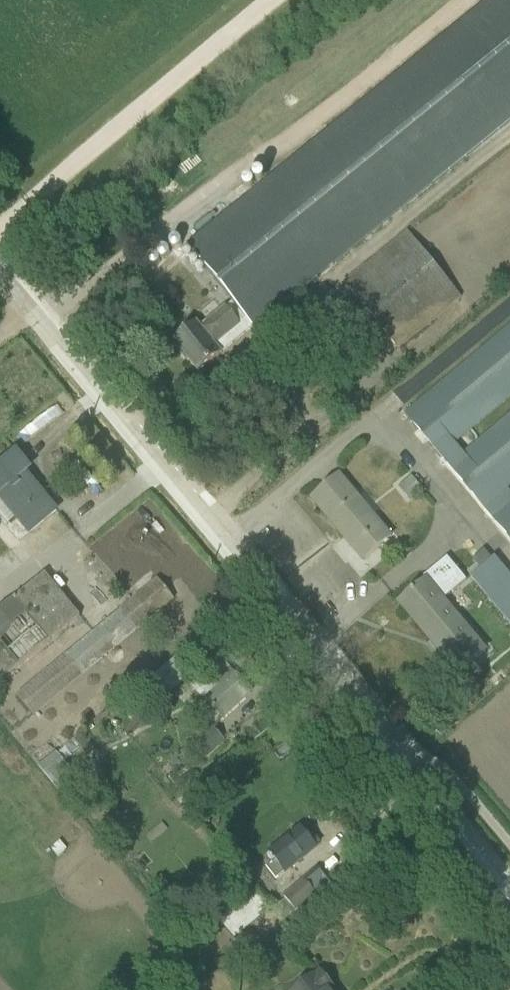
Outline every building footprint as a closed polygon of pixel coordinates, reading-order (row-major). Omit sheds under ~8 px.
[(189,247),(233,302),(231,303),(253,328),(391,215),(509,120),(509,0),(493,0),(189,247)] [(407,232),(345,285),(398,348),(461,300),(407,232)] [(198,373),(253,328),(231,303),(226,308),(225,307),(200,327),(197,324),(172,344),(181,356),(183,355),(198,373)] [(406,414),(509,539),(509,492),(507,487),(509,485),(509,414),(462,454),(454,445),(509,398),(509,327),(406,414)] [(59,513),(27,473),(32,470),(28,466),(29,465),(17,451),(0,465),(0,518),(6,525),(13,519),(29,538),(59,513)] [(363,562),(392,538),(341,476),(311,500),(363,562)] [(397,488),(409,502),(423,491),(410,477),(397,488)] [(466,573),(470,578),(469,578),(508,624),(509,623),(509,576),(494,557),(491,560),(483,551),(472,560),(476,565),(466,573)] [(458,676),(487,652),(444,600),(466,581),(447,559),(425,577),(427,580),(399,603),(458,676)] [(0,610),(0,682),(79,619),(44,574),(0,610)] [(157,579),(17,696),(34,716),(174,600),(157,579)] [(184,650),(149,681),(166,699),(201,668),(192,659),(198,654),(205,663),(219,650),(205,635),(186,652),(184,650)] [(189,686),(221,720),(251,692),(220,658),(189,686)] [(212,728),(192,746),(204,760),(225,742),(212,728)] [(58,794),(76,779),(56,754),(38,768),(58,794)] [(151,844),(166,831),(161,824),(146,837),(151,844)] [(285,875),(317,849),(316,848),(321,844),(313,835),(309,838),(299,827),(267,852),(269,854),(266,857),(271,863),(266,868),(276,880),(284,874),(285,875)] [(272,911),(281,923),(319,891),(315,885),(324,877),(317,870),(284,898),(285,900),(272,911)] [(271,910),(255,892),(219,922),(234,940),(271,910)] [(320,971),(296,989),(335,989),(320,971)]
